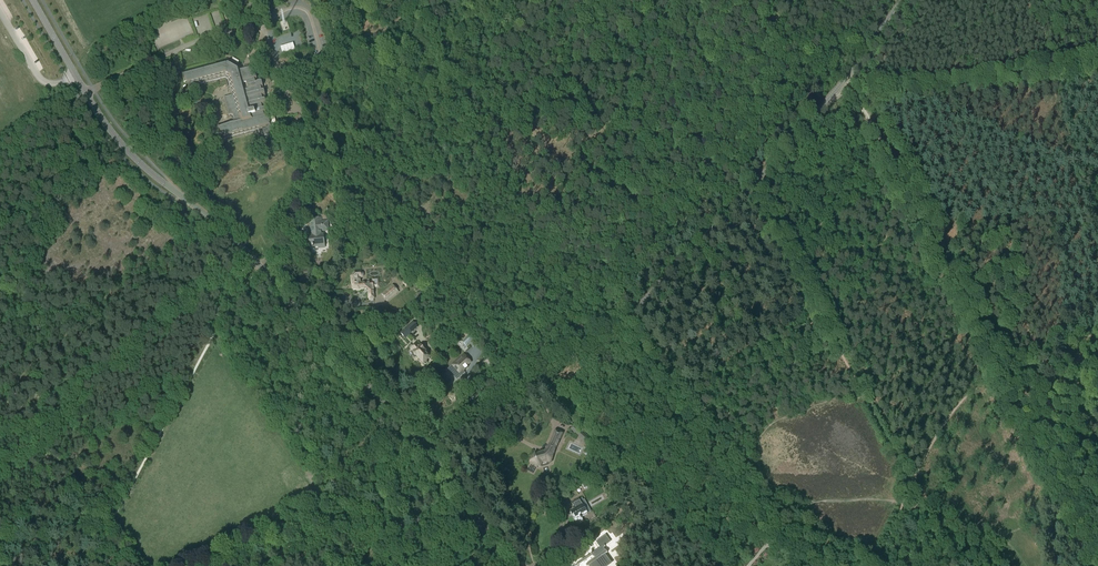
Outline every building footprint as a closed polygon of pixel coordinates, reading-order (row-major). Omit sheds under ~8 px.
[(215,25),(223,22),(220,9),(211,12),(215,25)] [(290,30),(286,19),(279,21),(283,32),(290,30)] [(233,96),(225,98),(229,115),(233,114),(236,122),(219,127),(220,132),(222,132),(223,138),(265,127),(265,128),(263,129),(264,136),(273,133),(271,128),(273,127),(272,125),(276,124),(271,125),(267,114),(266,114),(264,106),(267,105),(264,96),(266,96),(261,79),(257,80),(253,66),(242,69),(229,62),(183,74),(185,81),(187,80),(188,86),(225,77),(229,79),(233,96)] [(279,64),(283,74),(288,73),(285,62),(279,64)] [(321,231),(329,230),(328,220),(319,221),(318,216),(309,217),(311,232),(312,232),(312,233),(313,232),(313,236),(309,236),(310,241),(309,241),(309,246),(310,246),(310,247),(319,246),(319,248),(325,247),(323,234),(322,235),(321,231)] [(351,275),(352,290),(356,290),(357,290),(360,290),(360,289),(366,289),(368,291),(369,299),(374,299),(373,286),(378,286),(377,279),(373,279),(373,282),(359,284),(358,277),(360,277),(362,276),(363,274),(362,272),(360,271),(357,271),(354,272),(351,275)] [(412,281),(409,277),(402,283),(405,287),(412,281)] [(381,293),(387,301),(398,292),(393,284),(381,293)] [(351,305),(351,294),(340,294),(341,305),(351,305)] [(400,333),(405,338),(418,326),(413,321),(400,333)] [(468,343),(474,338),(470,334),(462,341),(466,345),(468,343)] [(422,362),(423,364),(424,363),(426,364),(428,362),(427,360),(430,357),(427,353),(421,346),(420,347),(417,343),(413,347),(412,346),(409,348),(411,349),(410,349),(413,353),(412,355),(415,358),(417,357),(419,360),(420,360),(422,362)] [(465,369),(464,368),(470,362),(464,355),(447,369),(455,378),(465,369)] [(582,439),(583,439),(585,436),(581,433),(574,426),(571,430),(578,436),(582,439)] [(530,463),(538,467),(540,467),(542,464),(541,462),(546,461),(546,462),(550,463),(551,462),(554,452),(556,448),(559,441),(563,434),(556,431),(552,439),(553,439),(550,445),(545,451),(544,452),(537,454),(535,453),(530,463)] [(603,475),(611,471),(608,466),(600,470),(603,475)] [(582,484),(585,489),(593,485),(590,479),(582,484)] [(576,509),(570,512),(578,525),(584,522),(581,517),(587,513),(579,499),(572,503),(576,509)] [(590,565),(608,565),(612,563),(605,553),(607,552),(606,549),(605,550),(603,547),(605,546),(605,545),(607,544),(600,534),(594,538),(600,546),(600,547),(592,553),(594,556),(595,556),(595,557),(586,563),(588,565),(589,565),(590,565)]
